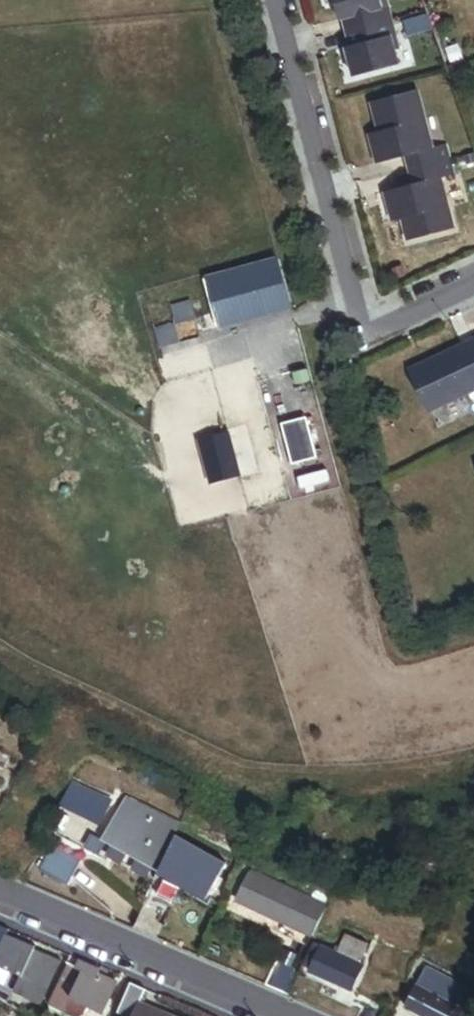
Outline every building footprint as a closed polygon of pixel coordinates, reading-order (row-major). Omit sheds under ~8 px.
[(395,0),(333,0),(338,18),(342,17),(346,30),(400,16),(395,0)] [(408,45),(400,16),(346,30),(350,45),(346,46),(354,75),(407,61),(403,46),(408,45)] [(460,57),(454,44),(443,48),(449,62),(460,57)] [(430,147),(415,88),(369,100),(377,130),(385,158),(398,155),(409,152),(413,167),(439,160),(435,145),(430,147)] [(385,158),(377,130),(368,132),(376,161),(385,158)] [(413,167),(409,152),(398,155),(402,170),(413,167)] [(442,174),(439,160),(413,167),(417,181),(406,183),(392,187),(400,215),(406,239),(451,227),(438,175),(442,174)] [(417,181),(413,167),(402,170),(406,183),(417,181)] [(400,215),(392,187),(383,190),(390,218),(400,215)] [(408,369),(427,410),(473,388),(473,338),(408,369)] [(279,423),(292,463),(315,455),(302,415),(279,423)] [(195,438),(209,485),(242,475),(228,429),(195,438)] [(99,820),(109,796),(84,785),(74,809),(99,820)] [(155,875),(172,837),(175,831),(118,806),(99,850),(155,875)] [(206,897),(223,859),(172,837),(155,875),(206,897)] [(66,888),(77,864),(48,851),(37,875),(66,888)] [(309,939),(323,907),(307,901),(248,873),(233,904),(309,939)] [(327,899),(311,892),(307,901),(323,907),(327,899)] [(9,925),(0,922),(0,938),(3,939),(5,934),(9,925)] [(31,950),(33,946),(5,934),(3,939),(0,946),(0,967),(20,975),(31,950)] [(359,963),(368,946),(346,935),(338,952),(321,944),(312,963),(309,968),(352,989),(363,966),(359,963)] [(312,963),(321,944),(315,941),(306,960),(312,963)] [(216,959),(219,951),(209,947),(206,954),(216,959)] [(47,987),(58,961),(31,950),(20,975),(47,987)] [(102,1012),(117,979),(97,970),(99,965),(71,952),(54,989),(102,1012)] [(288,992),(299,968),(281,960),(270,984),(288,992)] [(444,999),(453,981),(420,965),(412,983),(444,999)] [(47,987),(20,975),(14,991),(40,1003),(47,987)] [(138,1003),(144,988),(130,982),(117,1011),(129,1015),(168,1015),(138,1003)] [(449,1001),(444,999),(412,983),(402,1005),(425,1015),(456,1015),(460,1007),(449,1001)] [(460,1007),(465,996),(454,991),(449,1001),(460,1007)]
